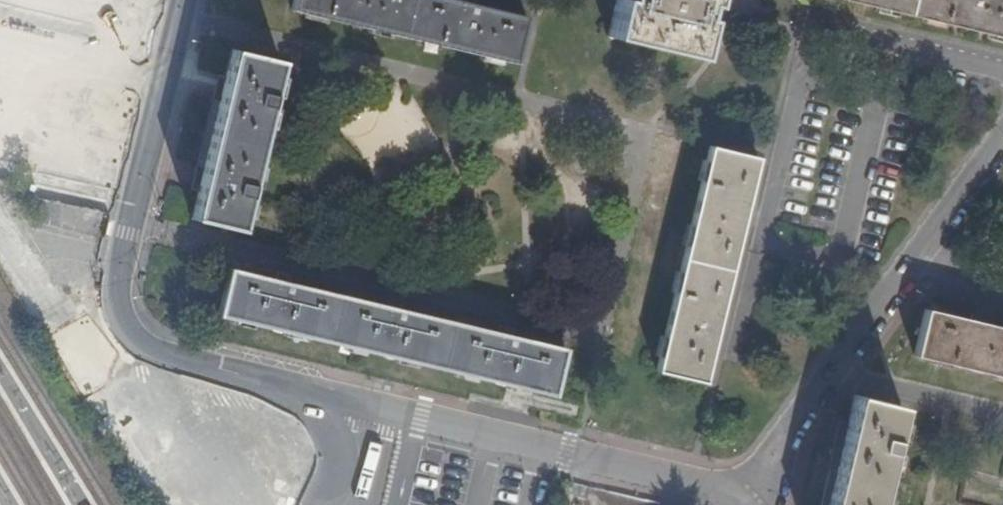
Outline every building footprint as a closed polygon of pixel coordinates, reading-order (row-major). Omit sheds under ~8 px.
[(290,12),(370,31),(516,64),(527,18),(477,6),(459,2),(450,0),(293,0),(290,12)] [(698,58),(707,21),(700,20),(704,6),(710,7),(712,0),(625,0),(624,2),(619,0),(610,37),(698,58)] [(918,19),(1002,40),(1002,0),(837,0),(918,19)] [(190,221),(237,232),(277,64),(230,53),(224,80),(216,78),(189,193),(197,195),(190,221)] [(710,148),(656,372),(704,383),(716,332),(719,317),(742,221),(746,206),(757,160),(710,148)] [(756,208),(746,206),(742,221),(752,224),(756,208)] [(293,287),(273,282),(228,272),(217,318),(348,349),(419,366),(525,390),(553,397),(564,351),(515,339),(496,335),(463,327),(403,313),(384,309),(293,287)] [(275,274),(273,282),(293,287),(295,279),(275,274)] [(387,301),(384,309),(403,313),(405,305),(387,301)] [(989,327),(969,322),(924,312),(913,358),(1002,379),(1002,330),(989,327)] [(969,322),(989,327),(990,319),(971,315),(969,322)] [(719,317),(716,332),(725,334),(729,320),(719,317)] [(496,335),(515,339),(517,332),(498,328),(496,335)] [(900,409),(853,398),(847,425),(839,423),(820,504),(878,504),(900,409)]
